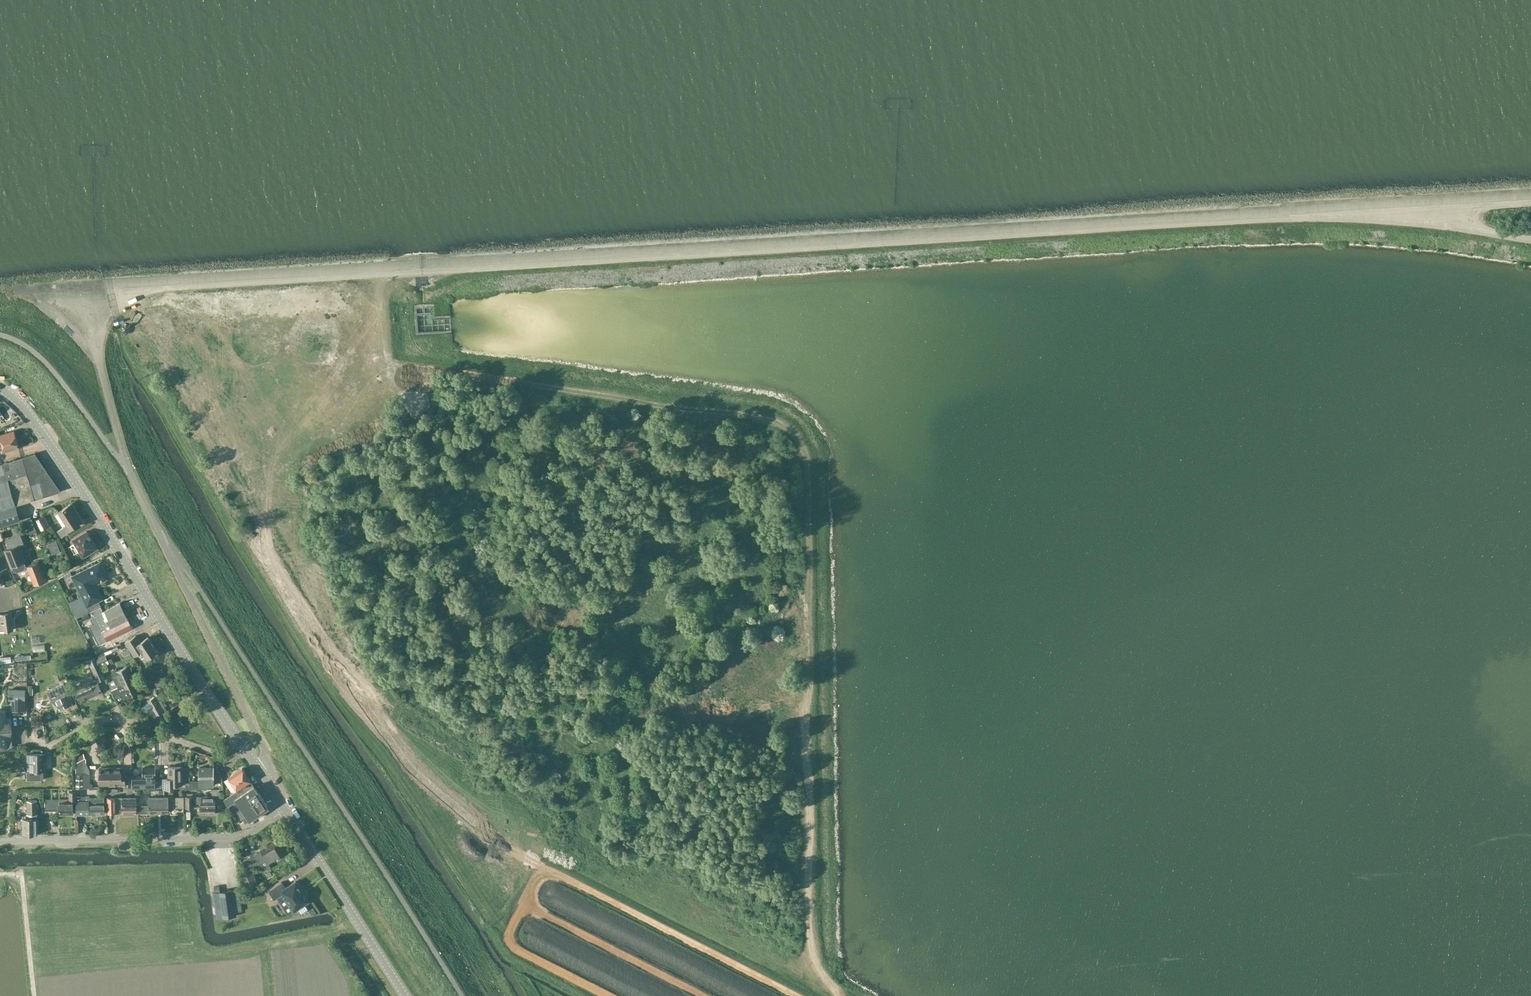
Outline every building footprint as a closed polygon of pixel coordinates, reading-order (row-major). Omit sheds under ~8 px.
[(163,313),(157,314),(158,328),(164,328),(164,333),(170,332),(170,319),(164,320),(163,313)] [(19,447),(14,431),(0,435),(0,453),(19,447)] [(20,520),(16,504),(60,491),(35,453),(0,464),(0,526),(20,520)] [(83,520),(72,503),(59,511),(67,524),(64,527),(68,533),(72,530),(70,528),(83,520)] [(41,530),(48,527),(43,516),(36,519),(41,530)] [(83,556),(97,548),(87,531),(73,540),(83,556)] [(20,546),(24,544),(20,534),(6,539),(10,548),(4,550),(11,567),(12,566),(14,570),(17,571),(24,569),(25,566),(24,561),(25,561),(20,546)] [(45,581),(39,566),(38,562),(27,566),(35,584),(45,581)] [(100,562),(72,576),(90,611),(92,610),(101,606),(98,600),(102,598),(95,584),(108,577),(100,562)] [(101,606),(92,610),(107,640),(132,627),(120,603),(104,611),(101,606)] [(13,629),(11,612),(0,614),(0,631),(13,629)] [(148,637),(140,642),(136,636),(126,642),(134,656),(142,651),(147,658),(157,652),(148,637)] [(99,665),(101,664),(102,666),(107,663),(107,661),(109,661),(105,653),(96,658),(99,665)] [(99,665),(95,656),(88,659),(92,668),(96,677),(97,676),(99,680),(105,678),(99,665)] [(115,679),(108,682),(112,689),(127,683),(126,679),(132,677),(127,666),(117,671),(116,668),(111,671),(115,679)] [(60,671),(53,674),(57,681),(63,678),(60,671)] [(96,679),(94,680),(91,675),(80,680),(82,683),(73,687),(76,693),(80,701),(102,692),(96,679)] [(127,683),(112,689),(115,697),(121,694),(123,699),(139,692),(132,677),(126,679),(127,683)] [(55,688),(47,691),(52,701),(56,712),(73,704),(68,693),(64,684),(59,686),(55,688)] [(10,695),(10,700),(12,700),(11,710),(24,710),(25,700),(25,695),(25,689),(12,689),(10,689),(10,695)] [(158,695),(148,701),(153,710),(145,714),(149,720),(166,710),(158,695)] [(0,712),(0,748),(11,747),(8,711),(0,712)] [(27,771),(27,779),(43,779),(43,754),(27,754),(27,771)] [(76,763),(76,773),(86,773),(86,758),(76,763)] [(168,766),(168,778),(162,778),(162,788),(172,788),(172,785),(182,785),(182,767),(176,767),(176,766),(168,766)] [(161,778),(155,778),(155,767),(143,767),(143,775),(132,775),(132,788),(161,788),(161,778)] [(214,785),(214,771),(213,767),(199,767),(200,771),(199,771),(199,781),(191,781),(191,789),(207,789),(207,785),(214,785)] [(100,768),(100,786),(125,785),(125,787),(128,787),(128,776),(120,776),(120,768),(100,768)] [(237,790),(224,799),(228,806),(237,800),(235,798),(254,785),(242,768),(229,777),(237,790)] [(76,775),(76,788),(90,788),(90,775),(76,775)] [(254,785),(235,798),(237,800),(242,809),(247,816),(250,820),(268,807),(254,785)] [(215,802),(219,802),(219,790),(212,790),(212,796),(202,796),(202,803),(200,803),(200,814),(215,813),(215,802)] [(73,810),(76,810),(77,801),(76,791),(69,791),(69,799),(46,799),(45,808),(59,809),(59,814),(73,814),(73,810)] [(77,801),(76,810),(76,814),(104,813),(104,798),(89,798),(90,796),(79,797),(79,791),(76,791),(77,801)] [(168,808),(184,807),(184,796),(168,796),(150,796),(150,802),(148,802),(148,806),(140,806),(140,813),(148,812),(148,813),(168,812),(168,808)] [(186,796),(186,807),(194,807),(194,796),(186,796)] [(136,812),(138,812),(138,797),(122,797),(122,813),(136,813),(136,812)] [(37,815),(38,801),(28,801),(28,815),(37,815)] [(253,825),(257,830),(273,817),(269,813),(253,825)] [(23,834),(37,834),(37,818),(23,818),(23,834)] [(268,862),(284,852),(277,839),(260,849),(261,850),(244,860),(249,868),(266,859),(268,862)] [(208,855),(212,879),(226,877),(222,853),(208,855)] [(241,877),(247,890),(259,885),(253,872),(241,877)] [(309,901),(295,881),(285,887),(282,882),(269,890),(274,899),(282,893),(294,911),(309,901)] [(233,889),(213,892),(217,918),(236,916),(233,889)] [(309,908),(311,916),(331,912),(330,904),(309,908)] [(343,904),(338,907),(342,915),(348,911),(343,904)] [(349,926),(355,924),(351,915),(345,917),(349,926)]
